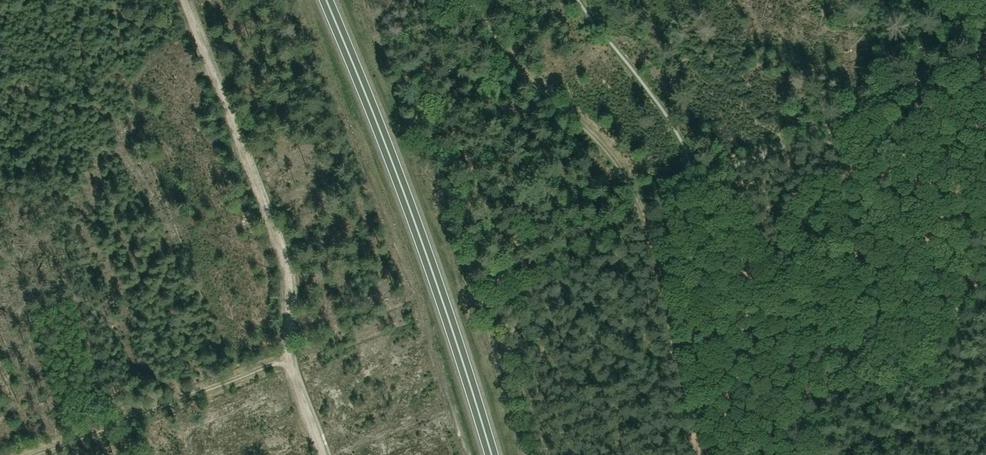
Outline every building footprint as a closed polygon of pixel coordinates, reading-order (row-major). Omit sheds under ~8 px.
[(416,212),(422,230),(427,228),(421,210),(416,212)]
